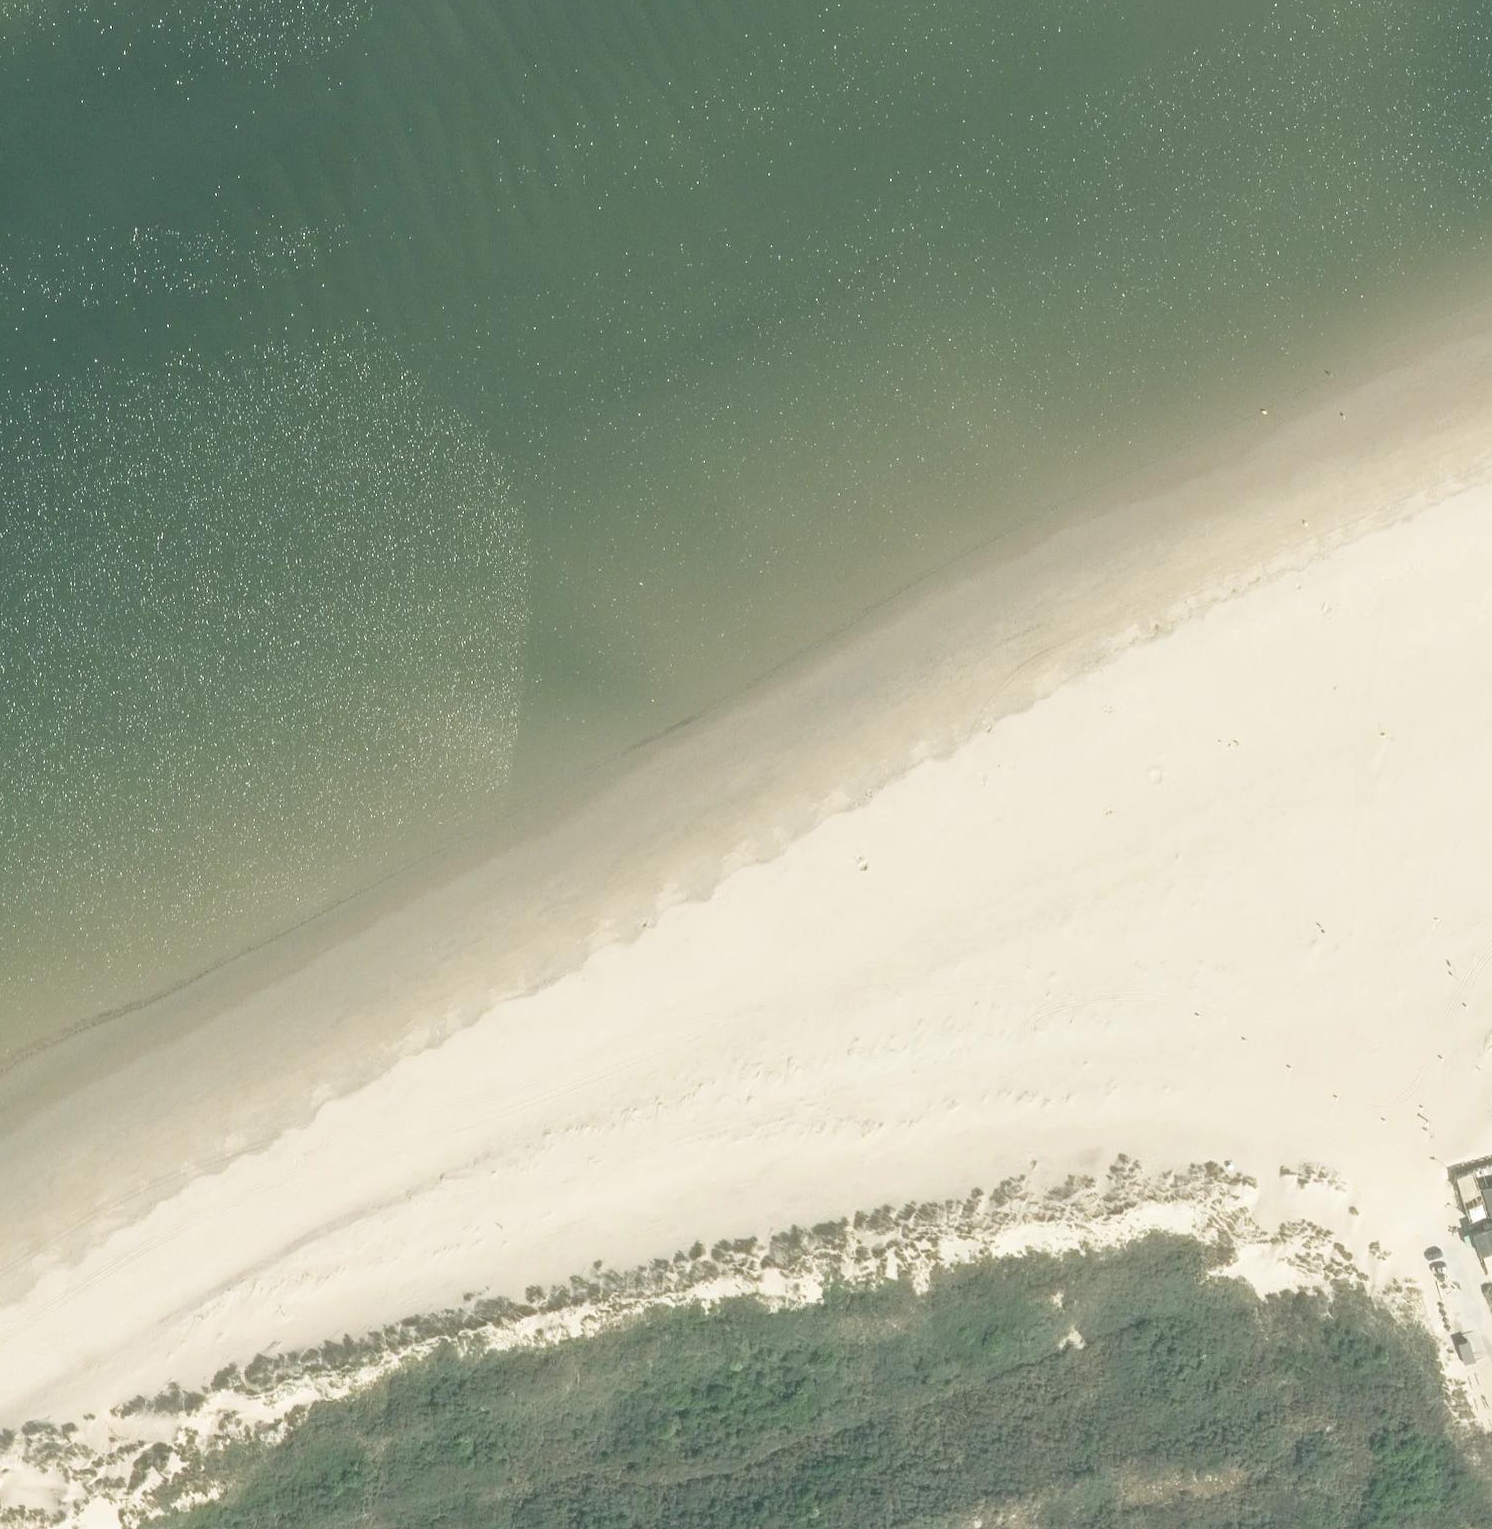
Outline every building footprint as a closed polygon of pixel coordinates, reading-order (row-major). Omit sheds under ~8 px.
[(1474,1231),(1481,1253),(1491,1249),(1491,1184),(1479,1188),(1491,1226),(1474,1231)] [(1427,1258),(1433,1279),(1444,1277),(1438,1255),(1427,1258)] [(1467,1339),(1458,1342),(1464,1362),(1473,1360),(1467,1339)]
